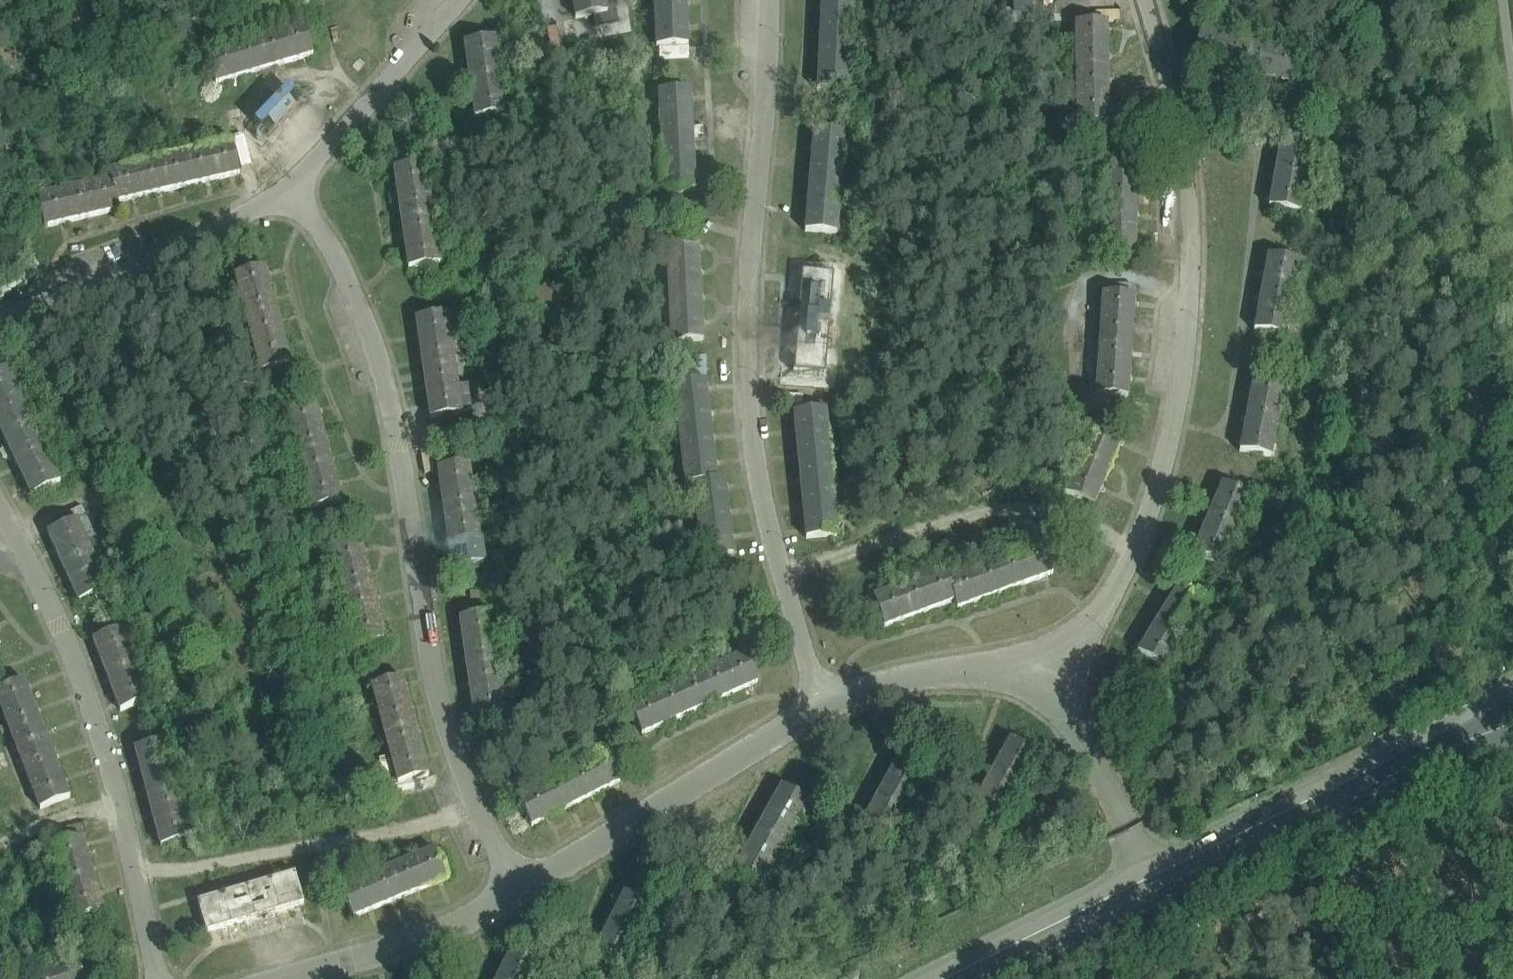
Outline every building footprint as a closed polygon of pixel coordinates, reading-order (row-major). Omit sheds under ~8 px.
[(573,6),(575,19),(606,14),(604,0),(572,0),(573,6)] [(656,48),(688,46),(685,0),(653,0),(656,48)] [(816,91),(832,92),(848,93),(853,0),(821,0),(816,91)] [(1106,23),(1074,24),(1076,125),(1108,125),(1106,23)] [(304,25),(206,54),(215,85),(312,56),(304,25)] [(1298,54),(1199,31),(1192,62),(1291,85),(1298,54)] [(496,38),(464,43),(470,85),(474,119),(506,114),(498,57),(496,38)] [(690,90),(658,92),(663,194),(684,192),(695,192),(690,90)] [(828,132),(813,131),(805,232),(837,235),(845,134),(828,132)] [(1313,139),(1282,133),(1268,208),(1299,214),(1313,139)] [(232,144),(109,172),(110,180),(37,197),(44,228),(119,211),(117,203),(239,175),(232,144)] [(1136,159),(1104,158),(1102,260),(1134,261),(1136,159)] [(425,164),(393,169),(408,270),(440,265),(425,164)] [(683,240),(665,241),(671,343),(685,342),(703,341),(697,240),(683,240)] [(1299,262),(1267,256),(1253,332),(1285,337),(1299,262)] [(291,365),(265,267),(234,276),(260,374),(279,369),(291,365)] [(833,274),(801,272),(793,373),(806,374),(825,376),(833,274)] [(1134,297),(1101,294),(1095,396),(1127,398),(1134,297)] [(447,314),(415,319),(430,419),(462,415),(447,314)] [(7,369),(0,372),(0,430),(31,497),(60,483),(44,449),(7,369)] [(1285,382),(1253,377),(1239,452),(1271,458),(1285,382)] [(716,480),(705,381),(687,383),(673,384),(684,485),(692,484),(701,559),(724,556),(733,555),(724,479),(716,480)] [(303,408),(284,413),(310,511),(329,506),(341,503),(315,404),(303,408)] [(803,412),(793,413),(806,539),(826,537),(838,536),(825,410),(803,412)] [(1122,435),(1092,423),(1064,494),(1094,506),(1122,435)] [(469,464),(437,469),(452,569),(483,565),(469,464)] [(1221,484),(1192,555),(1222,567),(1251,496),(1221,484)] [(108,590),(77,520),(47,533),(79,603),(108,590)] [(348,546),(329,551),(355,649),(366,646),(386,641),(360,543),(348,546)] [(1041,544),(947,579),(944,572),(872,598),(883,628),(954,602),(957,610),(1052,575),(1041,544)] [(1204,605),(1177,588),(1137,654),(1164,670),(1204,605)] [(491,614),(459,619),(474,719),(486,717),(505,714),(491,614)] [(150,700),(123,629),(93,640),(120,712),(150,700)] [(744,654),(628,706),(636,723),(641,735),(757,684),(744,654)] [(428,776),(402,678),(381,683),(371,686),(397,784),(428,776)] [(23,680),(0,689),(0,709),(40,810),(70,798),(23,680)] [(1009,740),(972,807),(1000,823),(1037,756),(1009,740)] [(191,839),(165,741),(134,749),(160,847),(191,839)] [(608,752),(517,798),(531,827),(622,781),(612,761),(608,752)] [(895,763),(858,830),(885,846),(923,779),(895,763)] [(781,787),(731,875),(759,891),(809,803),(781,787)] [(104,912),(82,838),(51,848),(73,921),(104,912)] [(404,862),(340,889),(353,918),(447,879),(434,850),(404,862)] [(294,874),(197,902),(206,933),(303,905),(294,874)] [(581,978),(617,978),(652,907),(624,893),(581,978)] [(497,978),(533,978),(539,965),(511,951),(497,978)] [(23,978),(83,978),(77,960),(23,978)]
